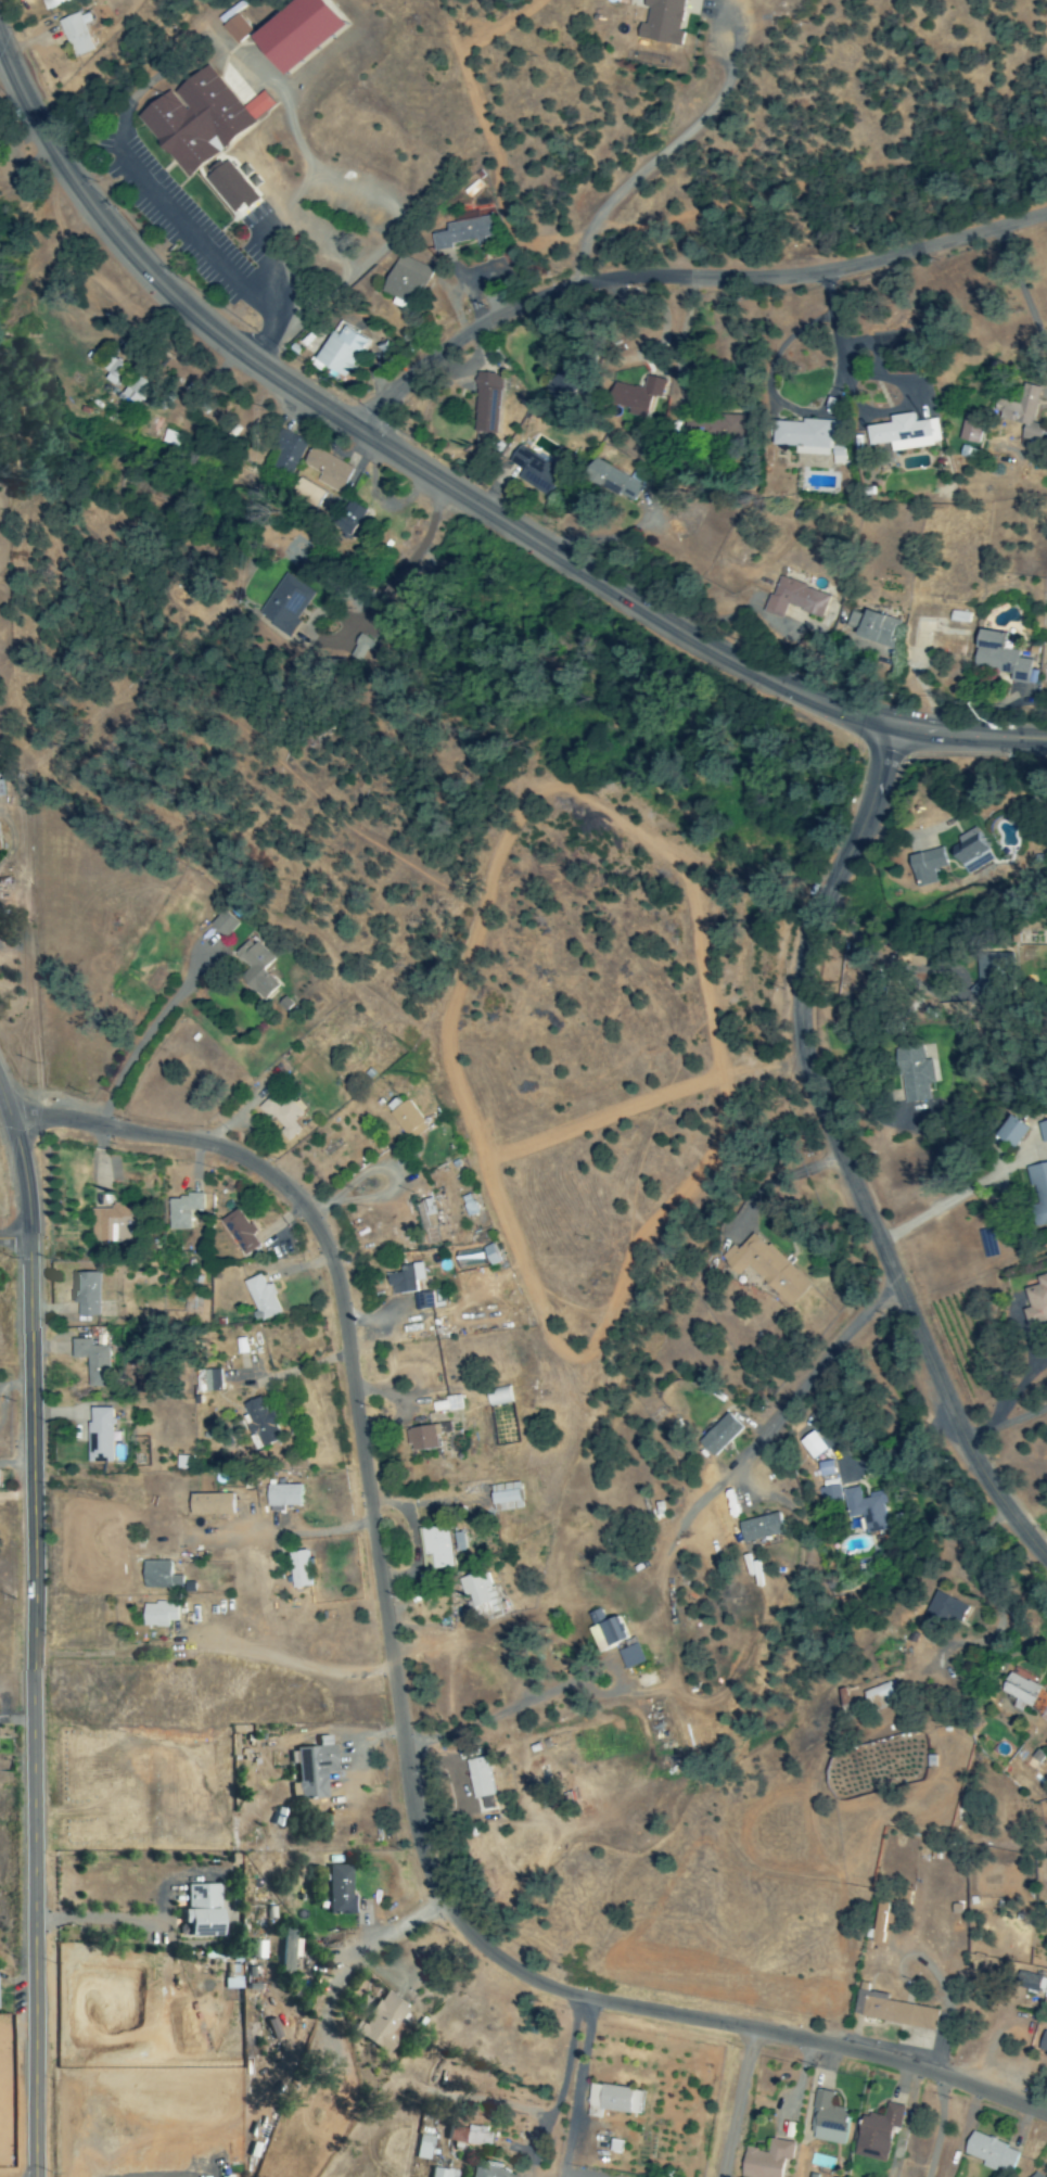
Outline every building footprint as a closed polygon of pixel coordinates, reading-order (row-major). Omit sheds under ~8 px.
[(74,0),(48,0),(44,2),(49,13),(75,2),(74,0)] [(294,76),(356,27),(335,0),(310,0),(263,37),(294,76)] [(679,48),(682,32),(678,31),(684,0),(643,0),(642,8),(647,9),(644,26),(638,25),(635,39),(679,48)] [(78,61),(98,52),(80,14),(61,23),(78,61)] [(256,34),(241,15),(226,28),(241,46),(256,34)] [(145,121),(195,181),(224,156),(214,144),(219,139),(228,149),(279,107),(266,92),(247,109),(210,65),(145,121)] [(245,208),(256,198),(223,161),(202,180),(232,213),(241,204),(245,208)] [(444,224),(445,232),(430,234),(432,249),(483,242),(483,238),(492,237),(489,218),(444,224)] [(390,305),(411,313),(428,268),(395,255),(381,293),(393,298),(390,305)] [(314,361),(345,379),(367,341),(336,323),(314,361)] [(100,380),(116,387),(125,365),(109,359),(100,380)] [(473,433),(497,434),(499,374),(475,373),(473,433)] [(135,407),(148,384),(132,375),(120,398),(135,407)] [(664,381),(646,376),(642,390),(615,383),(609,404),(629,409),(627,415),(644,419),(650,397),(660,399),(664,381)] [(1039,388),(1022,384),(1017,404),(1004,401),(999,419),(1023,425),(1018,442),(1037,447),(1042,427),(1030,424),(1039,388)] [(891,453),(940,445),(936,419),(914,423),(913,414),(890,417),(891,424),(867,427),(870,447),(890,444),(891,453)] [(985,420),(964,414),(956,439),(977,445),(985,420)] [(773,446),(796,447),(795,455),(831,457),(830,464),(843,464),(843,450),(830,449),(831,430),(839,430),(839,423),(774,421),(773,446)] [(289,476),(304,443),(282,433),(267,466),(289,476)] [(508,462),(517,467),(512,475),(548,498),(563,474),(519,446),(508,462)] [(301,465),(319,474),(315,483),(339,494),(352,467),(309,447),(301,465)] [(583,478),(633,503),(642,484),(593,459),(583,478)] [(354,530),(363,508),(296,480),(287,501),(354,530)] [(286,639),(312,599),(281,579),(255,619),(286,639)] [(821,617),(828,595),(775,579),(764,613),(782,619),(785,607),(821,617)] [(851,608),(842,638),(880,650),(876,661),(885,664),(898,623),(851,608)] [(971,669),(1009,673),(1009,681),(1026,683),(1029,660),(1017,659),(1017,652),(1002,650),(1004,634),(976,630),(971,669)] [(363,663),(371,640),(356,635),(348,657),(363,663)] [(956,837),(959,844),(950,848),(963,876),(991,863),(975,828),(956,837)] [(946,867),(941,848),(906,857),(916,889),(936,883),(933,871),(946,867)] [(224,940),(237,926),(222,912),(209,925),(224,940)] [(970,1016),(970,1003),(942,1004),(942,1017),(970,1016)] [(927,1101),(926,1085),(932,1085),(930,1060),(922,1061),(920,1046),(895,1048),(901,1104),(927,1101)] [(294,1115),(305,1110),(300,1098),(277,1108),(274,1100),(265,1103),(282,1142),(302,1133),(294,1115)] [(416,1132),(417,1135),(426,1129),(409,1100),(388,1112),(405,1139),(416,1132)] [(994,1139),(1015,1150),(1027,1127),(1007,1116),(994,1139)] [(1036,1124),(1041,1144),(1046,1142),(1046,1121),(1036,1124)] [(1027,1167),(1034,1206),(1028,1207),(1032,1227),(1046,1224),(1046,1163),(1027,1167)] [(189,1211),(201,1212),(201,1197),(167,1197),(167,1231),(189,1231),(189,1211)] [(416,1204),(420,1232),(435,1230),(432,1202),(416,1204)] [(110,1211),(95,1210),(92,1242),(129,1244),(131,1206),(111,1205),(110,1211)] [(251,1235),(254,1233),(237,1209),(218,1222),(242,1257),(258,1246),(251,1235)] [(809,1286),(753,1232),(736,1251),(732,1247),(718,1261),(736,1278),(746,1268),(788,1308),(809,1286)] [(416,1292),(412,1266),(399,1268),(399,1273),(387,1275),(390,1296),(416,1292)] [(98,1274),(73,1273),(72,1317),(97,1317),(98,1274)] [(280,1313),(269,1285),(264,1287),(259,1275),(241,1282),(257,1322),(280,1313)] [(415,1310),(432,1310),(432,1294),(416,1294),(415,1310)] [(107,1343),(70,1342),(70,1360),(86,1360),(85,1388),(106,1389),(107,1343)] [(220,1392),(220,1370),(195,1371),(196,1393),(220,1392)] [(487,1408),(511,1404),(508,1387),(484,1391),(487,1408)] [(461,1411),(459,1396),(443,1398),(444,1403),(430,1404),(431,1414),(461,1411)] [(241,1404),(255,1448),(280,1441),(271,1413),(265,1414),(260,1398),(241,1404)] [(87,1464),(110,1464),(109,1409),(86,1410),(87,1464)] [(742,1429),(727,1414),(696,1442),(710,1458),(742,1429)] [(407,1454),(437,1449),(435,1438),(440,1437),(438,1425),(403,1431),(407,1454)] [(815,1464),(818,1479),(833,1476),(830,1461),(815,1464)] [(520,1511),(519,1484),(489,1485),(490,1512),(520,1511)] [(265,1508),(299,1507),(299,1485),(264,1487),(265,1508)] [(841,1501),(837,1485),(820,1489),(823,1504),(841,1501)] [(886,1531),(882,1505),(886,1504),(884,1493),(859,1497),(858,1488),(842,1490),(847,1519),(860,1517),(863,1535),(886,1531)] [(187,1495),(188,1516),(232,1516),(231,1494),(187,1495)] [(784,1534),(778,1513),(736,1524),(742,1545),(784,1534)] [(450,1569),(448,1528),(418,1530),(419,1557),(430,1556),(430,1570),(450,1569)] [(462,1534),(453,1534),(454,1553),(463,1552),(462,1534)] [(288,1553),(290,1589),(309,1588),(306,1552),(288,1553)] [(169,1590),(169,1586),(181,1586),(181,1577),(170,1577),(170,1562),(142,1562),(141,1589),(169,1590)] [(456,1579),(466,1612),(482,1608),(484,1616),(499,1612),(488,1570),(456,1579)] [(966,1605),(934,1592),(924,1615),(957,1628),(966,1605)] [(167,1629),(167,1623),(176,1623),(176,1604),(142,1604),(142,1628),(167,1629)] [(598,1652),(627,1641),(619,1617),(593,1627),(597,1638),(593,1639),(598,1652)] [(617,1651),(623,1670),(644,1664),(638,1645),(617,1651)] [(1015,1701),(1011,1707),(1020,1713),(1024,1707),(1046,1723),(1046,1696),(1012,1672),(999,1691),(1015,1701)] [(895,1704),(887,1683),(862,1693),(869,1713),(895,1704)] [(323,1800),(322,1775),(334,1774),(333,1746),(327,1747),(326,1738),(316,1738),(317,1748),(293,1749),(296,1801),(323,1800)] [(473,1801),(493,1796),(484,1758),(464,1763),(473,1801)] [(348,1898),(347,1866),(325,1867),(325,1916),(356,1916),(356,1898),(348,1898)] [(880,1945),(882,1934),(891,1935),(894,1915),(886,1914),(887,1904),(876,1902),(870,1944),(880,1945)] [(278,1973),(291,1973),(292,1955),(298,1955),(298,1942),(293,1941),(293,1931),(280,1930),(278,1973)] [(1038,1993),(1040,1977),(1019,1973),(1016,1990),(1038,1993)] [(864,1992),(865,1985),(857,1984),(852,2018),(934,2030),(937,2010),(885,2003),(886,1995),(864,1992)] [(407,2005),(383,1990),(362,2025),(356,2022),(348,2034),(384,2056),(401,2029),(395,2025),(407,2005)] [(1046,2054),(1046,2034),(1041,2032),(1036,2051),(1046,2054)] [(585,2118),(599,2119),(600,2111),(639,2116),(642,2091),(589,2085),(585,2118)] [(832,2093),(815,2090),(808,2140),(843,2145),(848,2111),(830,2108),(832,2093)] [(885,2163),(891,2128),(899,2130),(902,2108),(885,2104),(882,2119),(860,2115),(853,2157),(885,2163)] [(492,2132),(447,2124),(444,2141),(490,2148),(492,2132)] [(1010,2176),(1018,2150),(969,2135),(962,2156),(983,2162),(981,2166),(1010,2176)] [(428,2161),(431,2138),(417,2136),(414,2159),(428,2161)] [(769,2140),(767,2152),(744,2149),(741,2176),(780,2176),(783,2161),(791,2162),(793,2143),(769,2140)] [(470,2176),(516,2176),(499,2173),(500,2165),(484,2162),(483,2167),(472,2164),(470,2176)] [(430,2168),(429,2176),(453,2176),(454,2172),(430,2168)]
